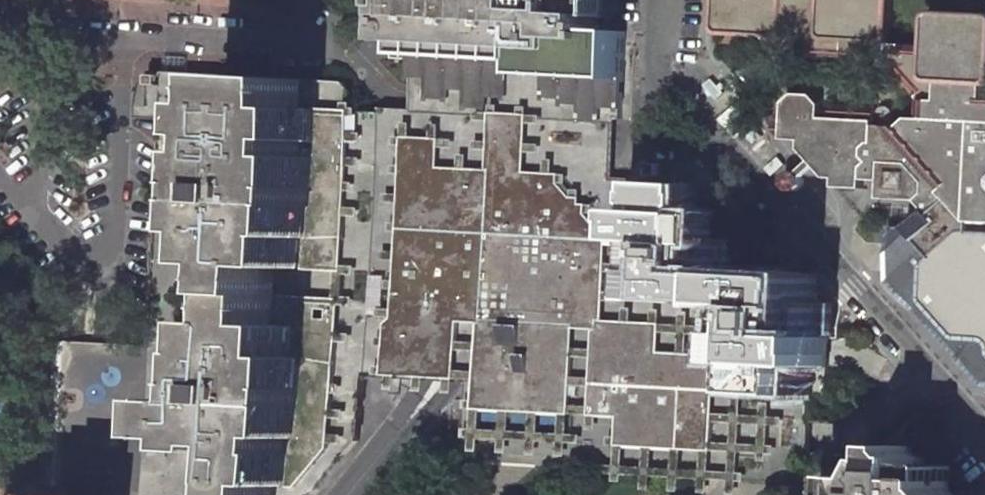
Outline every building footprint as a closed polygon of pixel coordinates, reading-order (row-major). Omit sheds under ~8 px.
[(390,5),(397,5),(397,12),(393,12),(393,14),(379,14),(378,32),(392,33),(392,38),(410,39),(409,70),(429,71),(428,81),(428,91),(447,92),(447,87),(466,88),(465,100),(485,101),(486,90),(504,90),(506,57),(515,58),(523,58),(523,62),(524,62),(524,71),(543,72),(542,91),(561,92),(560,99),(579,100),(578,113),(599,114),(599,101),(619,102),(619,86),(613,85),(613,74),(620,74),(623,29),(603,27),(603,22),(595,21),(596,14),(599,14),(600,0),(390,0),(390,5)] [(935,8),(929,10),(927,15),(925,43),(890,42),(887,39),(890,35),(891,0),(709,0),(708,25),(711,30),(716,32),(762,35),(770,45),(797,46),(806,56),(888,60),(922,98),(921,116),(984,120),(984,10),(935,8)] [(447,92),(428,91),(428,81),(413,80),(411,111),(393,111),(365,109),(346,82),(307,80),(234,76),(164,73),(164,85),(164,87),(147,361),(105,359),(72,356),(0,352),(0,492),(26,494),(320,494),(363,440),(367,378),(373,378),(422,380),(438,381),(452,382),(452,383),(450,424),(479,444),(566,448),(597,474),(718,478),(802,473),(804,436),(807,392),(809,364),(825,364),(825,352),(827,307),(810,304),(810,276),(727,272),(727,243),(709,241),(709,213),(692,212),(692,198),(693,183),(645,181),(646,175),(647,169),(647,163),(617,162),(619,102),(599,101),(599,114),(578,113),(579,100),(560,99),(561,92),(542,91),(543,72),(524,71),(524,62),(523,62),(523,58),(515,58),(506,57),(504,90),(486,90),(485,101),(476,100),(465,100),(466,88),(447,87),(447,92)] [(164,73),(150,72),(149,85),(164,85),(164,73)] [(813,92),(803,92),(802,110),(793,109),(783,118),(783,127),(792,137),(800,137),(800,146),(826,175),(834,176),(834,185),(862,186),(862,177),(863,163),(868,159),(864,153),(864,145),(870,140),(873,140),(875,123),(875,105),(829,102),(829,112),(821,111),(821,102),(813,92)] [(929,212),(948,195),(969,219),(984,220),(984,120),(921,116),(911,115),(902,124),(875,123),(873,140),(870,140),(864,145),(864,153),(868,159),(863,163),(862,177),(880,178),(880,187),(889,197),(916,198),(925,208),(929,212)] [(659,164),(647,163),(647,169),(646,175),(658,176),(659,164)] [(799,173),(791,172),(785,177),(785,185),(790,191),(797,191),(803,186),(803,178),(799,173)] [(888,224),(884,279),(980,385),(984,384),(984,229),(969,228),(969,219),(948,195),(929,212),(925,208),(905,225),(888,224)] [(895,442),(893,471),(890,475),(851,473),(850,494),(946,494),(948,463),(922,462),(922,453),(917,453),(913,446),(912,443),(895,442)]
